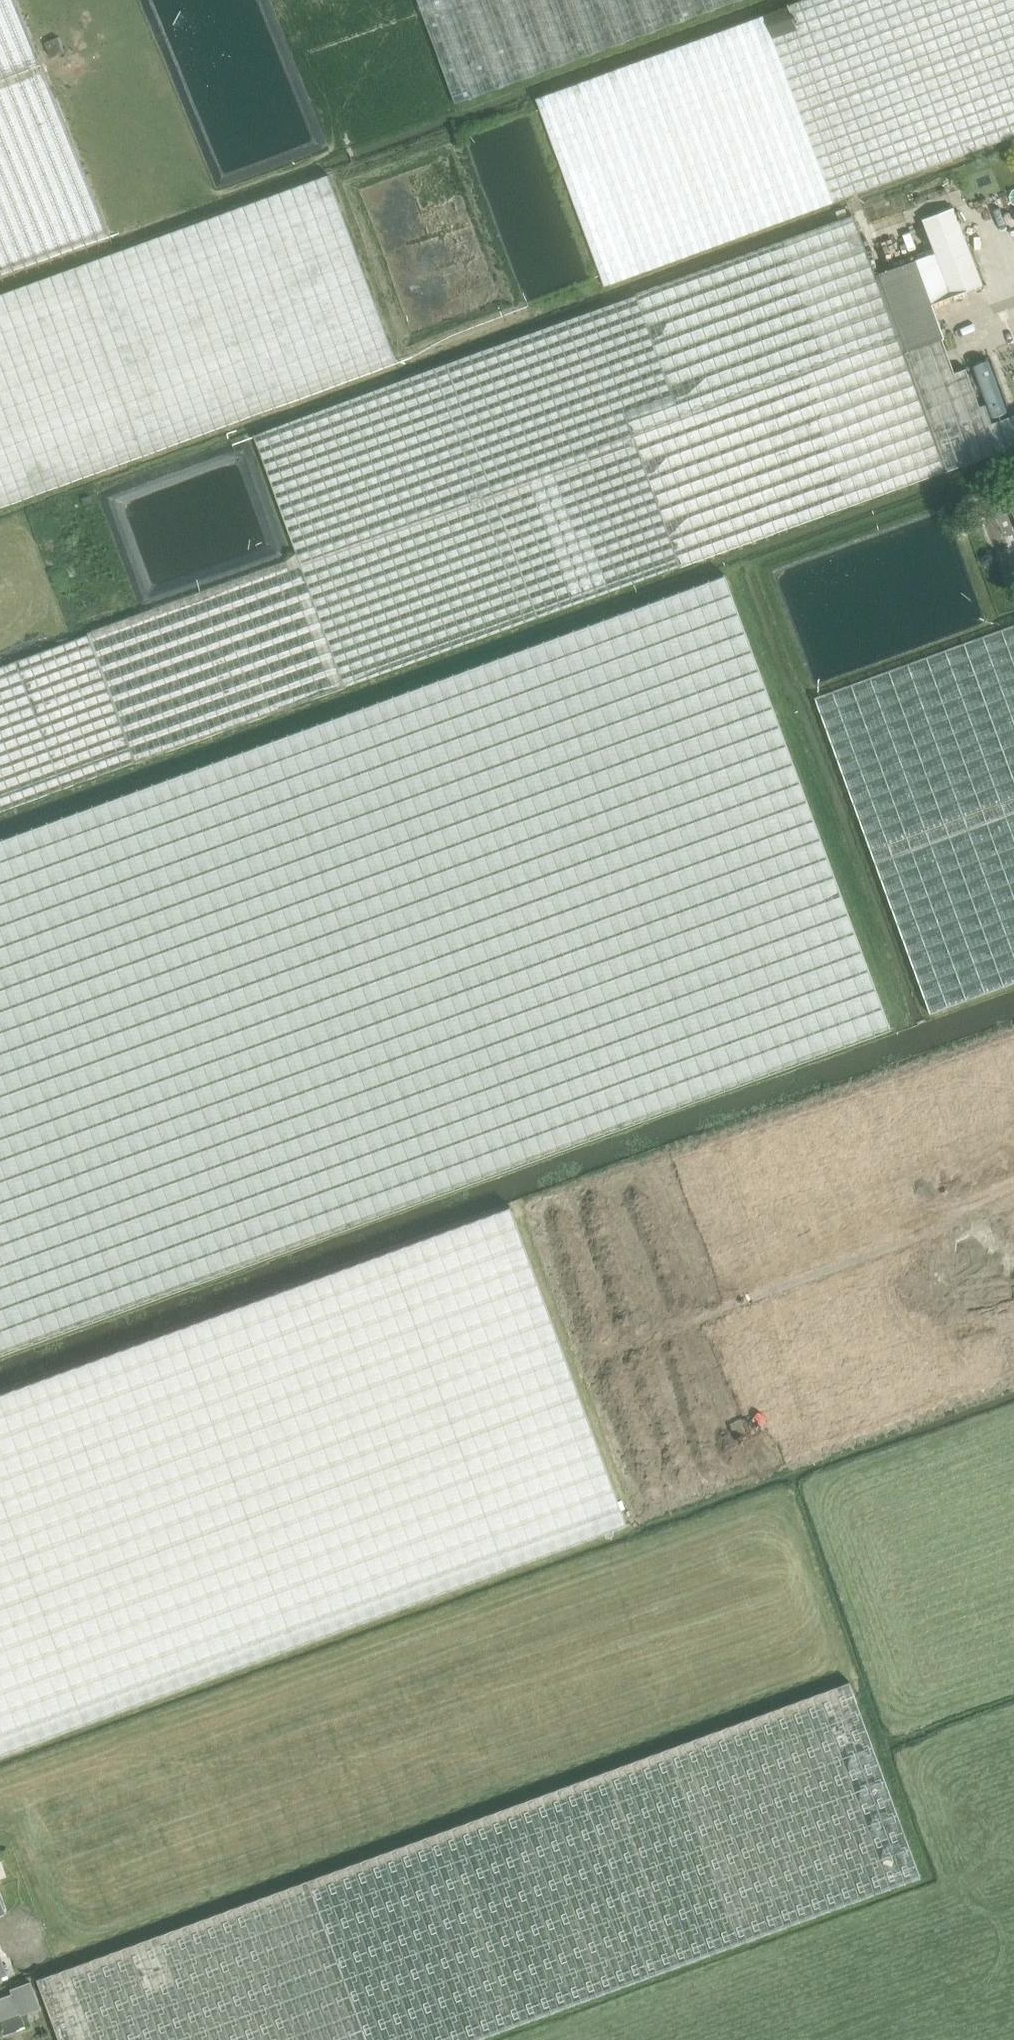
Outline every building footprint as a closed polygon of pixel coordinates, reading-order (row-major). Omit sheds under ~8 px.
[(62,251),(110,234),(17,0),(0,0),(0,273),(62,251)] [(457,104),(743,0),(419,0),(457,104)] [(789,5),(670,50),(573,86),(537,99),(539,104),(571,192),(604,281),(1013,136),(1013,0),(803,0),(789,5)] [(27,498),(226,425),(395,363),(374,307),(342,218),(327,176),(231,212),(88,264),(0,296),(0,508),(27,498)] [(65,1328),(151,1297),(342,1226),(403,1205),(766,1070),(889,1025),(833,871),(725,573),(589,623),(151,784),(0,839),(0,1352),(65,1328)] [(946,651),(817,698),(875,856),(932,1012),(943,1009),(1013,983),(1013,627),(946,651)] [(923,1876),(851,1682),(38,1979),(61,2039),(474,2039),(923,1876)] [(0,1957),(0,1977),(8,1974),(2,1956),(0,1957)] [(0,1999),(0,2020),(22,2012),(23,2014),(42,2008),(33,1982),(14,1989),(16,1994),(0,1999)]
